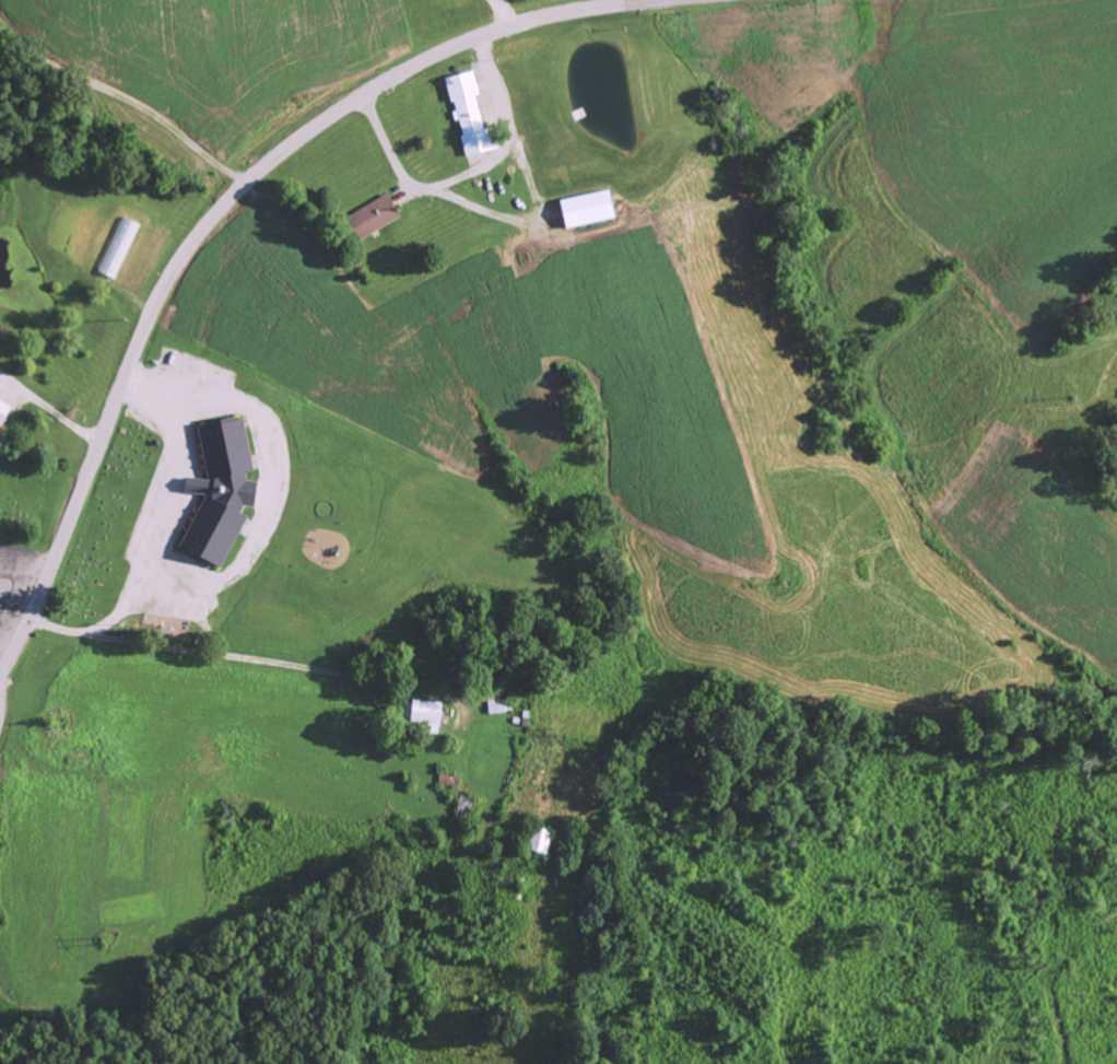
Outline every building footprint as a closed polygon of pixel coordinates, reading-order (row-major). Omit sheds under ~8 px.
[(447,78),(455,111),(456,110),(467,156),(499,149),(493,127),(488,128),(480,96),(484,95),(478,70),(447,78)] [(624,217),(618,188),(560,200),(562,208),(568,207),(570,218),(565,219),(567,229),(624,217)] [(407,216),(394,192),(356,213),(369,236),(407,216)] [(0,395),(0,422),(7,426),(18,403),(0,395)] [(204,426),(213,476),(193,479),(189,489),(196,493),(201,492),(209,495),(186,545),(229,564),(253,513),(242,508),(262,504),(268,491),(257,486),(256,488),(253,472),(259,471),(250,418),(204,426)] [(448,726),(452,705),(422,698),(417,719),(448,726)] [(461,803),(475,807),(477,799),(464,795),(461,803)] [(550,854),(555,830),(537,826),(532,850),(550,854)]
